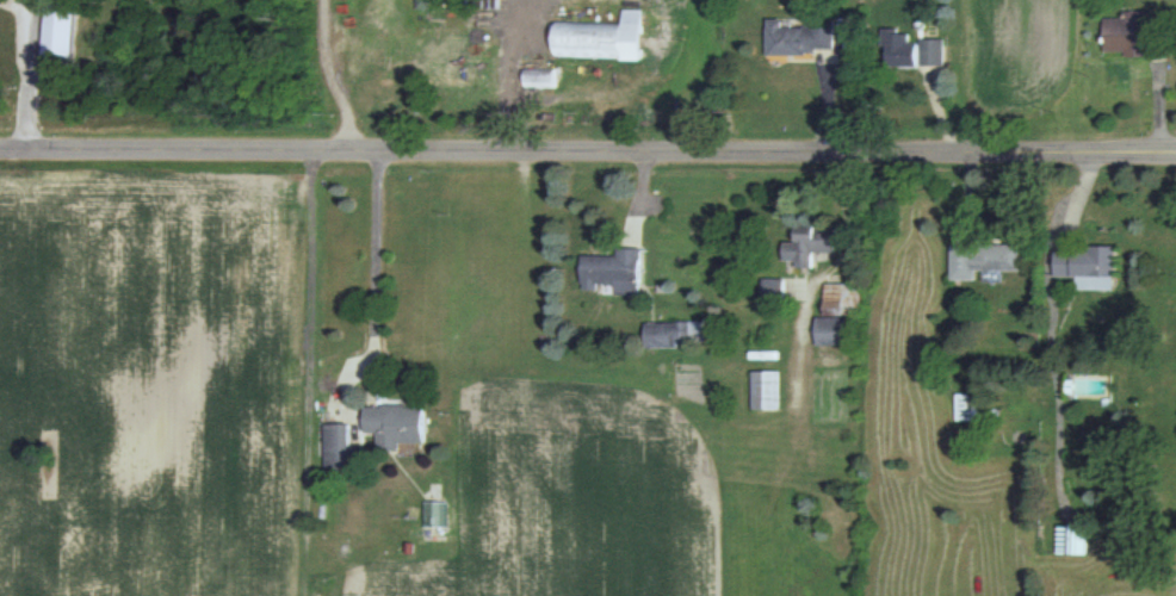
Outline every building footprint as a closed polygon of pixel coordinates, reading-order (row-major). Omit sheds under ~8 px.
[(78,8),(50,6),(46,66),(74,68),(78,8)] [(558,21),(557,55),(643,58),(645,9),(625,8),(625,22),(558,21)] [(1105,18),(1105,52),(1154,51),(1153,9),(1125,10),(1125,17),(1105,18)] [(770,54),(819,55),(819,48),(836,48),(837,20),(771,19),(770,54)] [(947,38),(923,38),(923,43),(912,43),(912,33),(901,33),(901,28),(885,27),(885,45),(890,45),(890,64),(947,65),(947,38)] [(527,86),(558,86),(558,68),(527,68),(527,86)] [(786,241),(786,260),(799,260),(798,267),(814,267),(815,251),(837,251),(838,227),(799,226),(799,241),(786,241)] [(953,279),(977,279),(977,269),(990,269),(990,270),(1023,270),(1024,244),(953,243),(953,279)] [(1119,246),(1056,248),(1057,276),(1077,275),(1077,290),(1115,289),(1115,276),(1120,275),(1119,246)] [(617,293),(642,294),(643,247),(620,247),(620,255),(585,254),(584,289),(600,289),(601,283),(617,283),(617,293)] [(765,300),(786,300),(786,278),(765,277),(765,300)] [(828,315),(862,314),(861,282),(827,283),(828,315)] [(819,345),(856,344),(855,316),(818,316),(819,345)] [(690,321),(647,322),(648,347),(691,346),(690,321)] [(783,370),(755,370),(754,408),(782,408),(783,370)] [(959,420),(980,419),(979,393),(958,393),(959,420)] [(366,405),(367,432),(379,432),(379,449),(402,449),(402,443),(427,442),(426,404),(366,405)] [(351,423),(326,423),(325,471),(358,472),(359,442),(351,442),(351,423)] [(424,526),(448,526),(448,501),(424,500),(424,526)] [(1059,553),(1089,552),(1089,524),(1058,525),(1059,553)]
